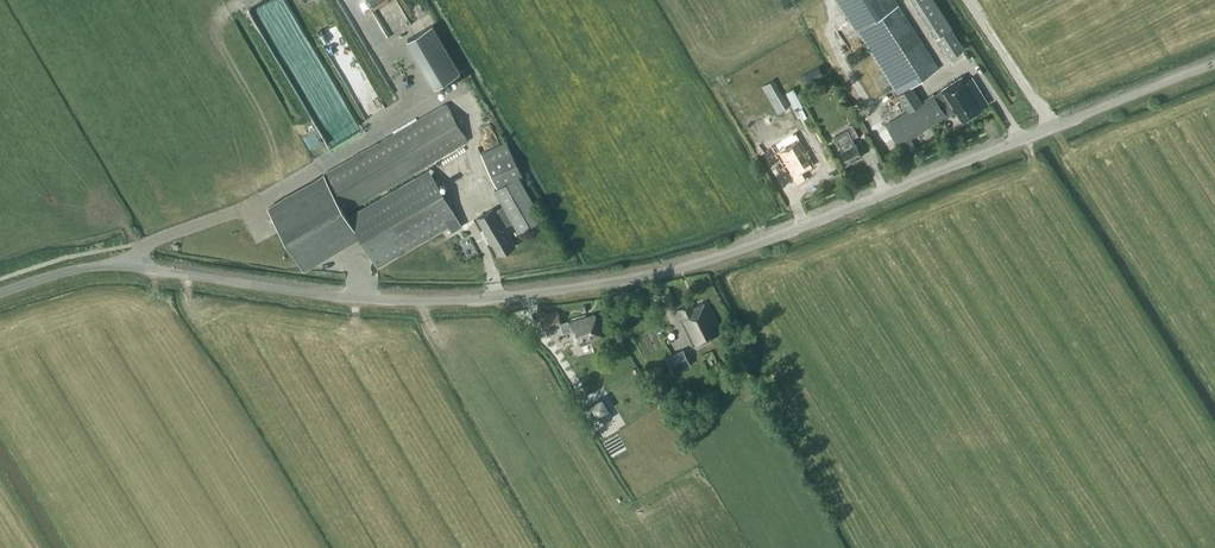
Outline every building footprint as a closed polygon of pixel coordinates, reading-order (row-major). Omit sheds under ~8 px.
[(908,110),(886,124),(899,145),(946,115),(948,118),(957,112),(962,120),(980,108),(976,102),(984,97),(973,81),(968,84),(962,76),(941,89),(942,90),(933,95),(922,102),(911,85),(939,68),(896,0),(838,0),(857,31),(858,31),(908,110)] [(938,38),(950,57),(964,48),(952,29),(934,0),(913,0),(937,38),(938,38)] [(386,38),(368,3),(357,8),(359,12),(351,16),(367,48),(386,38)] [(353,97),(372,85),(335,24),(316,36),(353,97)] [(408,40),(436,88),(461,74),(433,26),(408,40)] [(312,56),(296,65),(305,80),(321,71),(312,56)] [(818,66),(801,76),(806,85),(824,76),(818,66)] [(762,86),(777,113),(789,106),(774,79),(762,86)] [(896,94),(892,97),(895,103),(900,100),(896,94)] [(462,226),(460,222),(427,164),(468,141),(448,106),(269,207),(304,269),(360,237),(378,268),(450,228),(452,232),(462,226)] [(856,137),(863,133),(856,120),(849,124),(851,128),(835,137),(843,151),(842,152),(848,163),(863,156),(856,144),(856,145),(853,138),(856,137)] [(792,173),(798,183),(807,178),(804,173),(816,166),(810,154),(814,152),(808,141),(803,144),(797,133),(772,148),(788,175),(792,173)] [(911,138),(903,144),(909,153),(917,148),(911,138)] [(480,156),(496,188),(522,174),(505,143),(480,156)] [(478,219),(500,256),(516,246),(505,228),(513,223),(519,233),(543,218),(518,177),(494,191),(504,207),(495,212),(494,209),(478,219)] [(691,303),(677,310),(695,347),(713,338),(712,337),(720,333),(705,304),(703,305),(703,303),(697,306),(698,307),(694,309),(691,303)] [(540,316),(543,330),(561,326),(558,312),(540,316)] [(601,338),(595,315),(585,318),(585,316),(566,321),(571,337),(574,336),(576,345),(601,338)] [(655,329),(637,339),(645,356),(664,347),(655,329)] [(666,358),(674,373),(691,364),(683,349),(666,358)] [(582,410),(591,424),(601,418),(604,422),(613,416),(607,408),(609,407),(603,398),(602,399),(601,398),(582,410)]
